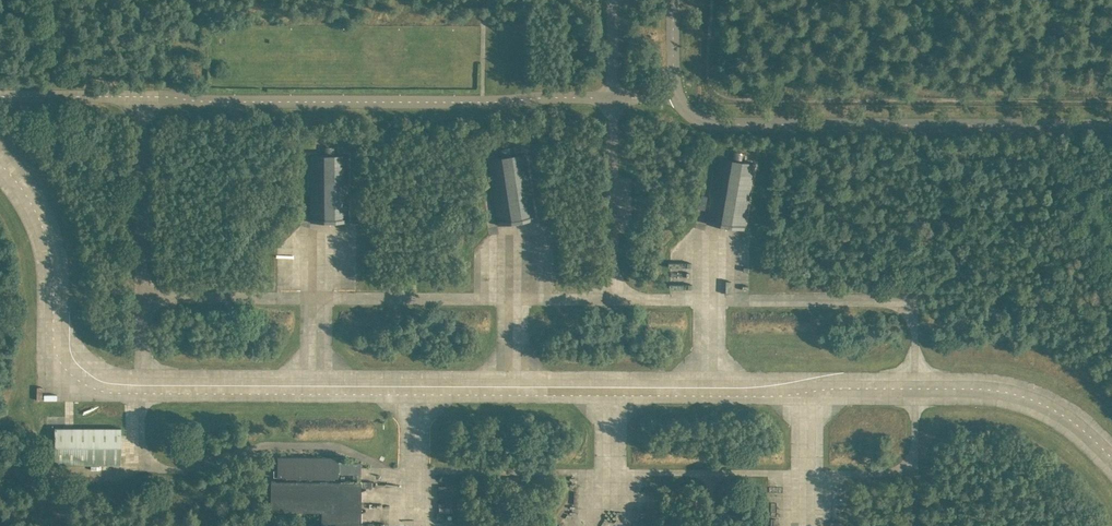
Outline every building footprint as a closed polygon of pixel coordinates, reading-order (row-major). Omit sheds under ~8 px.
[(337,146),(321,146),(321,154),(310,154),(310,195),(310,222),(349,221),(349,213),(348,154),(337,154),(337,146)] [(536,219),(534,210),(525,152),(514,154),(513,146),(497,149),(499,156),(487,158),(494,199),(497,225),(536,219)] [(745,161),(746,153),(730,151),(728,158),(717,156),(710,197),(706,223),(744,229),(746,221),(755,162),(745,161)] [(701,195),(699,208),(705,209),(707,196),(701,195)] [(55,463),(75,463),(121,463),(121,427),(55,427),(55,463)] [(361,481),(321,480),(321,477),(338,477),(338,471),(339,471),(339,463),(338,463),(339,456),(321,456),(321,455),(317,455),(317,456),(278,456),(277,476),(278,476),(278,477),(283,477),(283,476),(286,477),(286,480),(271,480),(271,510),(322,511),(321,525),(361,525),(361,481)]
